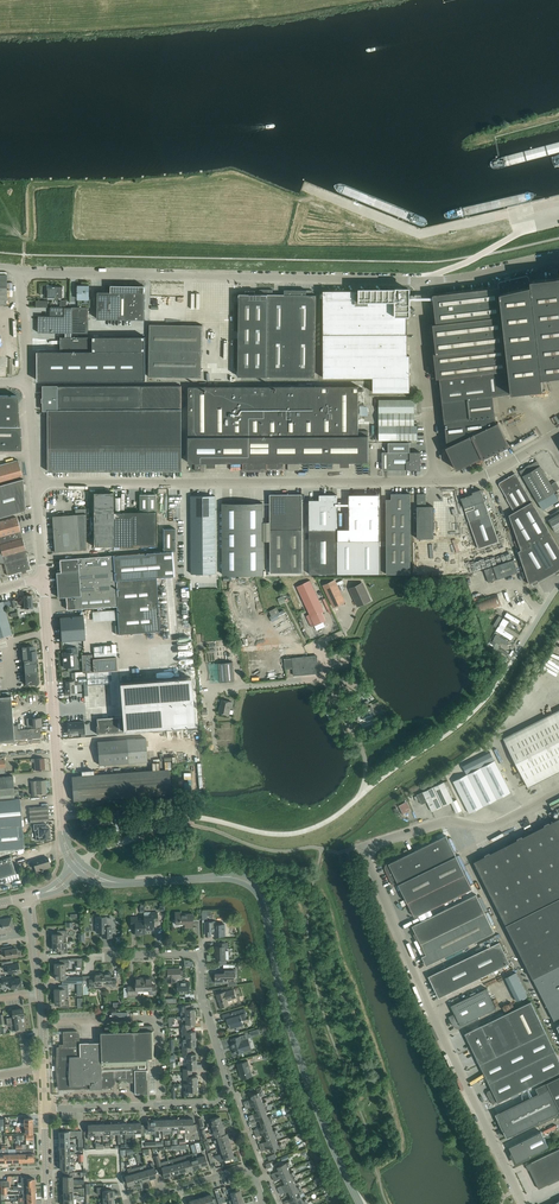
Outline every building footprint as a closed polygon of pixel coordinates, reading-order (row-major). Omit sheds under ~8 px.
[(501,299),(531,291),(530,280),(529,276),(527,275),(500,281),(498,283),(499,287),(501,299)] [(530,280),(531,291),(541,378),(558,376),(558,277),(530,280)] [(90,307),(90,299),(89,299),(89,285),(78,285),(78,299),(78,306),(88,307),(90,307)] [(63,286),(53,286),(53,287),(48,287),(48,297),(63,298),(63,286)] [(98,291),(97,318),(124,319),(144,319),(145,287),(111,286),(111,291),(98,291)] [(509,371),(501,299),(499,287),(482,289),(436,294),(433,294),(435,311),(436,321),(436,323),(433,324),(435,338),(436,349),(436,353),(434,353),(434,356),(436,368),(437,378),(437,380),(509,371)] [(273,289),(262,289),(260,289),(258,290),(257,292),(257,294),(239,294),(238,376),(315,377),(316,295),(312,295),(312,290),(285,289),(284,294),(273,294),(273,289)] [(404,290),(364,290),(364,291),(361,291),(361,289),(324,289),(324,378),(372,378),(372,393),(409,393),(409,356),(406,356),(406,316),(405,316),(405,312),(406,312),(408,310),(408,294),(404,290)] [(531,291),(501,299),(509,371),(511,393),(543,389),(542,381),(541,378),(531,291)] [(38,332),(72,333),(72,306),(72,307),(50,307),(50,316),(38,315),(38,332)] [(72,306),(72,333),(88,333),(88,318),(88,315),(88,314),(88,308),(88,307),(78,306),(72,306)] [(150,324),(149,376),(201,377),(202,325),(191,324),(150,324)] [(40,351),(40,381),(145,380),(145,336),(63,337),(63,351),(40,351)] [(493,396),(511,393),(509,371),(437,380),(438,384),(438,387),(441,387),(441,389),(445,421),(495,415),(493,396)] [(181,385),(44,386),(44,410),(48,410),(48,471),(182,470),(181,385)] [(358,431),(358,386),(189,386),(189,462),(244,461),(244,470),(260,470),(260,469),(284,469),(284,461),(368,461),(368,431),(358,431)] [(17,395),(0,395),(0,449),(21,449),(17,395)] [(379,425),(379,440),(417,440),(417,425),(413,425),(413,413),(413,400),(379,400),(379,413),(379,425)] [(360,407),(360,418),(368,418),(368,408),(360,407)] [(496,423),(495,415),(445,421),(448,445),(446,447),(456,469),(458,469),(483,457),(483,458),(484,458),(509,446),(507,440),(498,422),(496,423)] [(382,470),(388,470),(389,470),(420,469),(420,464),(420,459),(420,458),(420,452),(414,452),(410,452),(410,442),(388,442),(388,452),(382,452),(382,470)] [(25,509),(23,477),(17,459),(0,464),(0,516),(25,509)] [(538,502),(555,491),(558,488),(558,487),(556,481),(551,484),(540,466),(537,461),(520,471),(523,476),(538,502)] [(558,569),(558,547),(521,482),(520,482),(515,474),(509,477),(510,479),(508,481),(507,479),(501,483),(500,485),(507,498),(506,498),(514,512),(509,515),(521,550),(518,551),(529,584),(537,579),(538,581),(558,569)] [(499,542),(490,516),(481,489),(472,492),(473,494),(461,498),(479,549),(499,542)] [(93,492),(93,546),(113,546),(113,512),(113,492),(93,492)] [(386,574),(410,574),(410,493),(405,493),(391,494),(391,499),(386,499),(386,574)] [(139,517),(132,517),(132,544),(156,544),(156,494),(139,494),(139,517)] [(192,543),(192,574),(192,573),(215,573),(215,537),(215,520),(215,495),(214,495),(214,496),(210,496),(210,494),(206,494),(206,496),(192,496),(191,496),(192,520),(192,543)] [(302,572),(302,494),(270,494),(270,572),(302,572)] [(337,499),(337,495),(320,495),(320,500),(309,500),(309,574),(379,573),(379,540),(379,499),(379,494),(349,494),(349,499),(349,503),(349,529),(338,529),(338,499),(337,499)] [(417,538),(433,538),(433,506),(426,506),(426,494),(417,494),(417,538)] [(113,546),(132,546),(132,544),(132,517),(122,517),(122,512),(120,512),(120,498),(116,498),(116,512),(113,512),(113,546)] [(263,503),(222,503),(223,574),(263,574),(263,503)] [(86,549),(86,508),(75,509),(75,514),(52,516),(55,551),(86,549)] [(548,520),(555,532),(558,529),(558,514),(548,520)] [(27,556),(20,531),(17,517),(0,521),(0,548),(4,562),(27,556)] [(115,580),(156,577),(175,576),(173,551),(175,551),(175,528),(163,528),(163,551),(113,555),(115,580)] [(115,580),(113,555),(60,560),(61,572),(57,572),(58,590),(59,598),(66,597),(67,609),(74,609),(116,605),(115,580)] [(27,556),(4,562),(7,575),(31,569),(27,556)] [(514,559),(493,566),(484,569),(488,582),(518,572),(514,559)] [(440,565),(418,565),(418,575),(440,576),(440,565)] [(116,605),(119,634),(160,630),(156,577),(115,580),(116,605)] [(339,584),(341,588),(342,591),(345,589),(344,587),(342,583),(344,582),(342,579),(336,582),(338,585),(339,584)] [(315,625),(326,620),(322,612),(321,612),(320,609),(323,608),(310,580),(297,586),(315,625)] [(328,596),(333,606),(344,602),(339,591),(334,580),(324,584),(329,595),(328,596)] [(355,599),(357,603),(358,606),(370,600),(363,586),(363,587),(361,583),(351,588),(352,591),(352,592),(354,597),(353,598),(354,599),(355,599)] [(479,614),(502,606),(498,593),(475,602),(479,614)] [(32,595),(24,595),(24,608),(32,607),(32,595)] [(12,634),(2,601),(0,602),(0,637),(12,634)] [(512,608),(509,612),(519,618),(521,614),(512,608)] [(507,612),(505,616),(518,624),(520,620),(507,612)] [(83,615),(59,617),(61,641),(85,639),(83,615)] [(499,626),(496,630),(511,639),(513,635),(499,626)] [(509,642),(496,634),(494,638),(507,645),(509,642)] [(33,650),(33,646),(22,647),(22,651),(23,660),(24,660),(25,672),(25,684),(34,684),(34,685),(36,685),(37,684),(38,683),(39,682),(39,681),(39,680),(38,680),(37,672),(36,662),(35,662),(35,659),(36,659),(36,650),(33,650)] [(76,647),(66,648),(67,652),(62,652),(63,658),(64,667),(74,666),(73,653),(77,653),(76,647)] [(117,668),(116,657),(93,658),(92,654),(82,655),(83,672),(85,672),(87,672),(94,671),(100,671),(117,670),(117,668)] [(318,673),(317,655),(284,658),(285,669),(293,668),(294,675),(318,673)] [(233,662),(218,663),(220,682),(234,681),(233,662)] [(76,673),(76,680),(77,680),(78,680),(79,681),(80,681),(86,681),(85,672),(83,672),(76,673)] [(96,726),(97,734),(123,731),(123,730),(194,724),(191,676),(119,682),(122,715),(97,717),(97,726),(96,726)] [(79,681),(78,680),(77,680),(76,680),(74,680),(74,681),(65,681),(66,689),(65,689),(65,694),(70,694),(70,698),(78,698),(77,685),(77,684),(80,684),(80,681),(79,681)] [(344,699),(345,701),(349,709),(361,703),(356,693),(344,699)] [(14,741),(14,739),(13,725),(11,696),(0,696),(0,742),(14,741)] [(219,712),(223,713),(229,714),(232,702),(222,700),(220,707),(219,712)] [(356,714),(365,732),(378,725),(369,708),(356,714)] [(526,784),(558,767),(558,714),(505,741),(526,784)] [(83,721),(67,722),(68,728),(69,733),(83,732),(83,721)] [(17,725),(13,725),(14,739),(27,738),(27,739),(32,738),(41,737),(40,728),(18,729),(17,725)] [(147,761),(145,737),(97,741),(99,765),(147,761)] [(490,752),(463,766),(466,774),(494,760),(490,752)] [(35,770),(45,769),(44,758),(31,759),(31,762),(34,762),(35,770)] [(481,767),(497,799),(511,792),(494,760),(481,767)] [(467,774),(483,806),(497,799),(481,767),(467,774)] [(171,793),(169,769),(72,776),(73,800),(171,793)] [(483,806),(467,774),(453,781),(469,813),(483,806)] [(0,776),(0,798),(19,796),(18,788),(13,789),(12,775),(0,776)] [(37,795),(37,794),(46,793),(45,780),(31,781),(32,795),(37,795)] [(423,792),(417,795),(421,804),(427,801),(432,811),(439,807),(453,801),(444,782),(430,788),(423,792)] [(22,824),(20,798),(0,800),(0,826),(22,824)] [(403,814),(411,810),(406,801),(399,805),(403,814)] [(29,813),(29,814),(30,822),(48,821),(47,806),(29,807),(29,813)] [(102,824),(102,816),(88,817),(88,825),(102,824)] [(552,821),(474,861),(554,1020),(558,1018),(558,818),(552,821)] [(35,829),(36,839),(36,840),(50,839),(49,826),(46,826),(46,823),(45,823),(34,824),(34,829),(35,829)] [(0,826),(0,855),(23,848),(22,832),(22,828),(22,824),(0,826)] [(472,889),(457,859),(446,835),(390,863),(390,861),(388,862),(385,865),(385,868),(385,870),(386,870),(387,872),(386,872),(388,877),(392,885),(398,882),(415,917),(472,889)] [(43,848),(18,854),(20,861),(45,855),(43,848)] [(15,874),(10,857),(0,860),(0,879),(15,874)] [(48,857),(33,862),(36,871),(46,868),(45,867),(50,865),(48,857)] [(494,932),(476,894),(412,925),(426,954),(422,956),(426,965),(494,932)] [(211,920),(211,911),(202,912),(202,920),(211,920)] [(144,930),(145,930),(153,929),(153,921),(157,920),(157,912),(150,912),(151,915),(144,915),(144,920),(144,930)] [(184,927),(192,927),(192,913),(180,914),(180,912),(175,912),(175,924),(184,923),(184,927)] [(106,917),(106,916),(96,917),(96,932),(102,932),(102,937),(112,937),(111,925),(111,917),(106,917)] [(145,930),(144,930),(144,920),(137,920),(137,916),(131,917),(131,925),(135,925),(135,934),(145,934),(145,930)] [(6,935),(6,933),(14,932),(13,928),(11,917),(0,919),(0,934),(1,933),(1,935),(1,936),(6,935)] [(215,935),(225,935),(225,924),(215,924),(215,921),(205,922),(206,930),(211,930),(211,929),(215,929),(215,935)] [(52,942),(63,941),(67,941),(66,936),(66,930),(57,930),(57,934),(52,934),(52,942)] [(67,941),(63,941),(52,942),(53,949),(58,949),(58,953),(67,953),(67,941)] [(510,963),(499,941),(428,976),(439,997),(510,963)] [(216,959),(226,959),(229,959),(228,950),(225,950),(225,948),(228,948),(228,942),(219,942),(219,946),(214,946),(214,951),(216,951),(216,959)] [(6,958),(17,956),(16,948),(11,949),(11,946),(1,948),(2,952),(5,952),(6,958)] [(54,971),(65,971),(65,966),(69,965),(69,959),(59,960),(59,963),(54,964),(54,971)] [(8,973),(20,971),(18,963),(11,964),(11,961),(1,962),(2,968),(7,968),(8,973)] [(172,981),(176,981),(177,981),(177,978),(180,977),(184,977),(184,970),(180,970),(180,968),(167,968),(167,973),(166,973),(166,980),(172,980),(172,981)] [(228,978),(236,978),(236,968),(224,969),(224,973),(215,973),(215,983),(228,983),(228,978)] [(65,976),(65,971),(54,971),(55,979),(62,978),(62,982),(62,983),(81,982),(81,977),(69,977),(69,975),(65,976)] [(103,986),(103,972),(94,973),(94,975),(82,976),(83,985),(86,985),(86,983),(89,983),(89,988),(95,987),(95,989),(103,988),(103,986)] [(111,987),(117,987),(117,979),(111,980),(111,972),(103,972),(103,986),(111,986),(111,987)] [(527,998),(517,974),(506,978),(515,1002),(527,998)] [(10,988),(22,986),(21,978),(14,979),(14,976),(1,978),(2,984),(9,983),(10,988)] [(143,991),(143,977),(135,977),(135,986),(127,986),(128,995),(137,994),(137,991),(143,991)] [(143,977),(143,991),(149,991),(149,994),(155,994),(155,985),(151,985),(151,977),(143,977)] [(176,991),(189,990),(189,981),(180,981),(180,977),(177,978),(177,981),(176,981),(176,991)] [(54,996),(65,996),(65,991),(68,991),(68,985),(59,985),(59,988),(54,989),(54,996)] [(467,1024),(479,1018),(478,1016),(496,1007),(493,1001),(490,995),(486,988),(450,1005),(455,1013),(448,1016),(450,1021),(451,1020),(452,1022),(453,1025),(455,1027),(458,1027),(461,1027),(467,1024)] [(228,1000),(236,997),(234,989),(225,991),(216,993),(217,998),(218,998),(221,1007),(229,1005),(228,1000)] [(65,1001),(65,996),(54,996),(54,1004),(59,1004),(60,1007),(69,1007),(69,1001),(65,1001)] [(558,1072),(558,1059),(531,1001),(465,1033),(492,1090),(488,1092),(487,1093),(489,1097),(490,1097),(490,1099),(492,1104),(498,1101),(498,1102),(558,1072)] [(181,1016),(194,1016),(194,1008),(190,1008),(189,1004),(181,1005),(181,1016)] [(12,1013),(13,1017),(6,1018),(23,1015),(24,1015),(23,1008),(12,1010),(12,1008),(8,1009),(9,1013),(12,1013)] [(245,1008),(222,1015),(224,1019),(227,1018),(230,1029),(237,1027),(237,1025),(243,1023),(242,1019),(248,1018),(245,1008)] [(16,1031),(25,1030),(23,1015),(6,1018),(7,1025),(10,1025),(11,1031),(16,1030),(16,1031)] [(182,1027),(190,1027),(190,1023),(195,1023),(194,1016),(181,1016),(176,1016),(176,1019),(181,1019),(182,1027)] [(66,1074),(68,1088),(82,1087),(89,1087),(89,1089),(102,1088),(102,1087),(108,1087),(110,1086),(111,1086),(112,1085),(113,1084),(113,1082),(114,1081),(119,1081),(128,1080),(128,1083),(134,1082),(134,1086),(135,1094),(147,1093),(147,1085),(146,1070),(148,1070),(147,1057),(154,1057),(153,1030),(152,1030),(152,1025),(141,1025),(104,1027),(104,1032),(100,1032),(100,1042),(100,1048),(101,1065),(84,1066),(83,1058),(82,1059),(81,1056),(80,1056),(80,1054),(68,1055),(66,1074)] [(186,1038),(195,1038),(195,1031),(190,1031),(190,1027),(182,1027),(182,1034),(185,1034),(186,1038)] [(58,1088),(68,1088),(66,1074),(68,1055),(80,1054),(79,1049),(80,1049),(80,1047),(79,1042),(79,1033),(77,1030),(62,1031),(63,1045),(62,1045),(60,1047),(57,1047),(57,1048),(56,1068),(58,1088)] [(232,1038),(234,1042),(231,1043),(234,1050),(236,1054),(244,1051),(250,1049),(245,1034),(232,1038)] [(6,1046),(18,1045),(17,1036),(5,1038),(6,1046)] [(460,1039),(455,1041),(453,1036),(451,1037),(457,1055),(469,1051),(468,1048),(466,1048),(465,1044),(462,1045),(460,1039)] [(195,1038),(186,1038),(182,1039),(182,1050),(191,1050),(191,1046),(195,1046),(195,1038)] [(100,1048),(100,1042),(82,1042),(79,1042),(80,1047),(80,1049),(79,1049),(80,1054),(80,1056),(81,1056),(82,1059),(83,1058),(84,1066),(101,1065),(100,1048)] [(7,1055),(19,1053),(18,1045),(6,1046),(7,1055)] [(191,1050),(182,1050),(183,1061),(196,1061),(196,1053),(191,1053),(191,1050)] [(8,1063),(20,1061),(19,1053),(7,1055),(8,1063)] [(183,1072),(192,1072),(192,1068),(196,1068),(196,1061),(183,1061),(178,1061),(178,1064),(183,1064),(187,1064),(187,1068),(183,1068),(183,1072)] [(242,1078),(252,1075),(250,1071),(251,1071),(248,1061),(238,1064),(242,1078)] [(187,1084),(197,1083),(197,1076),(192,1076),(192,1072),(183,1072),(183,1079),(187,1079),(187,1084)] [(495,1114),(499,1120),(498,1121),(503,1131),(503,1130),(507,1137),(558,1112),(558,1076),(541,1085),(544,1090),(495,1114)] [(197,1083),(187,1084),(184,1084),(184,1087),(186,1087),(186,1091),(184,1091),(184,1095),(185,1095),(185,1097),(193,1096),(192,1091),(197,1091),(197,1083)] [(252,1098),(243,1101),(245,1105),(262,1099),(260,1096),(264,1094),(261,1087),(257,1089),(258,1092),(251,1095),(252,1098)] [(9,1104),(6,1091),(1,1092),(0,1090),(0,1105),(9,1104)] [(262,1099),(245,1105),(246,1109),(255,1106),(256,1109),(268,1105),(267,1101),(263,1102),(262,1099)] [(269,1108),(268,1105),(256,1109),(257,1112),(249,1115),(250,1119),(267,1113),(266,1110),(269,1108)] [(267,1113),(250,1119),(251,1123),(260,1119),(261,1123),(273,1119),(272,1115),(268,1116),(267,1113)] [(206,1123),(207,1126),(211,1125),(221,1122),(220,1116),(209,1119),(210,1122),(206,1123)] [(178,1119),(178,1129),(177,1129),(177,1134),(180,1134),(180,1129),(185,1128),(185,1118),(178,1119)] [(185,1128),(185,1133),(188,1133),(188,1128),(193,1128),(193,1118),(185,1118),(185,1128)] [(155,1137),(159,1137),(159,1129),(162,1129),(163,1129),(163,1119),(155,1120),(155,1129),(155,1134),(155,1137)] [(170,1119),(163,1119),(163,1129),(162,1129),(162,1134),(165,1134),(165,1133),(170,1133),(170,1129),(170,1119)] [(178,1129),(178,1119),(170,1119),(170,1129),(170,1133),(170,1134),(173,1134),(173,1129),(177,1129),(178,1129)] [(274,1122),(273,1119),(261,1123),(262,1127),(254,1130),(255,1133),(272,1127),(271,1124),(274,1122)] [(155,1129),(155,1120),(147,1120),(148,1129),(147,1129),(147,1135),(150,1135),(150,1129),(155,1129)] [(126,1133),(125,1133),(125,1138),(128,1138),(128,1133),(132,1133),(133,1133),(133,1122),(125,1123),(126,1133)] [(135,1132),(141,1132),(141,1135),(144,1135),(144,1125),(140,1125),(140,1122),(133,1122),(133,1133),(132,1133),(132,1138),(135,1137),(135,1132)] [(209,1132),(213,1131),(223,1128),(221,1122),(211,1125),(212,1128),(208,1129),(209,1132)] [(105,1133),(110,1133),(111,1133),(110,1123),(103,1124),(103,1133),(102,1133),(102,1139),(105,1138),(105,1133)] [(111,1133),(110,1133),(110,1138),(113,1138),(113,1133),(117,1133),(118,1133),(118,1123),(110,1123),(111,1133)] [(125,1133),(126,1133),(125,1123),(118,1123),(118,1133),(117,1133),(118,1142),(122,1142),(121,1138),(120,1138),(120,1133),(125,1133)] [(98,1139),(99,1139),(99,1134),(102,1133),(103,1133),(103,1124),(95,1124),(95,1134),(95,1139),(98,1139)] [(79,1138),(81,1138),(81,1130),(64,1131),(63,1127),(59,1127),(59,1131),(59,1139),(69,1138),(69,1136),(77,1135),(77,1138),(79,1138)] [(273,1130),(272,1127),(255,1133),(256,1137),(265,1134),(266,1137),(278,1133),(277,1129),(273,1130)] [(225,1133),(223,1128),(213,1131),(215,1136),(217,1136),(217,1135),(225,1133)] [(529,1157),(528,1156),(548,1146),(541,1131),(509,1147),(512,1152),(510,1155),(514,1156),(516,1162),(523,1158),(523,1160),(529,1157)] [(214,1143),(219,1142),(219,1141),(228,1138),(227,1133),(225,1133),(217,1135),(217,1136),(218,1139),(213,1140),(214,1143)] [(278,1133),(266,1137),(267,1141),(259,1144),(260,1147),(277,1141),(276,1138),(279,1136),(278,1133)] [(69,1143),(69,1138),(59,1139),(59,1146),(69,1146),(74,1146),(74,1143),(69,1143)] [(218,1148),(220,1148),(220,1147),(230,1144),(228,1138),(219,1141),(219,1142),(219,1145),(217,1145),(218,1148)] [(278,1144),(277,1141),(260,1147),(261,1151),(270,1148),(271,1151),(283,1147),(282,1143),(278,1144)] [(191,1158),(190,1159),(193,1168),(200,1166),(197,1156),(198,1156),(196,1151),(194,1143),(190,1145),(193,1153),(194,1152),(195,1157),(191,1158)] [(33,1153),(33,1152),(33,1147),(29,1147),(29,1144),(26,1144),(27,1161),(34,1161),(34,1153),(33,1153)] [(219,1151),(220,1154),(232,1150),(230,1144),(220,1147),(220,1148),(221,1150),(219,1151)] [(6,1162),(13,1162),(12,1153),(8,1154),(8,1145),(5,1145),(6,1162)] [(70,1153),(70,1154),(74,1154),(74,1151),(70,1151),(69,1146),(59,1146),(59,1154),(70,1153)] [(197,1156),(200,1166),(207,1164),(205,1155),(204,1149),(201,1150),(202,1155),(198,1156),(197,1156)] [(526,1165),(528,1170),(531,1168),(533,1172),(532,1172),(539,1187),(548,1183),(548,1184),(558,1179),(558,1177),(558,1149),(526,1165)] [(218,1161),(224,1159),(234,1156),(232,1150),(220,1154),(215,1155),(216,1159),(218,1158),(218,1161)] [(70,1154),(70,1153),(59,1154),(60,1161),(70,1161),(75,1161),(75,1158),(70,1158),(70,1154)] [(189,1154),(182,1156),(183,1161),(186,1171),(193,1168),(190,1159),(191,1158),(189,1154)] [(178,1173),(186,1171),(183,1161),(182,1156),(179,1157),(175,1158),(176,1163),(178,1173)] [(176,1163),(175,1158),(172,1159),(168,1160),(169,1165),(168,1165),(171,1175),(178,1173),(176,1163)] [(164,1177),(171,1175),(168,1165),(169,1165),(168,1160),(165,1161),(161,1162),(162,1165),(161,1165),(164,1177)] [(70,1166),(70,1161),(60,1161),(60,1168),(62,1168),(62,1172),(65,1172),(72,1172),(72,1169),(75,1169),(75,1166),(70,1166)] [(272,1177),(289,1170),(287,1166),(290,1165),(289,1161),(277,1167),(279,1170),(271,1174),(272,1177)] [(151,1168),(147,1169),(146,1169),(149,1179),(157,1177),(154,1167),(153,1162),(150,1163),(151,1168)] [(144,1170),(140,1171),(139,1171),(142,1181),(149,1179),(146,1169),(147,1169),(145,1164),(143,1165),(144,1170)] [(132,1173),(135,1183),(142,1181),(139,1171),(140,1171),(138,1166),(131,1168),(133,1173),(132,1173)] [(123,1184),(127,1183),(127,1185),(135,1183),(132,1173),(133,1173),(131,1168),(131,1167),(127,1168),(129,1174),(125,1175),(125,1174),(121,1175),(123,1184)] [(290,1172),(289,1170),(272,1177),(274,1181),(282,1177),(283,1180),(295,1175),(293,1171),(290,1172)] [(73,1183),(73,1184),(84,1183),(84,1179),(73,1179),(73,1175),(74,1175),(74,1172),(72,1172),(65,1172),(65,1176),(63,1176),(63,1183),(73,1183)] [(279,1191),(295,1183),(293,1180),(297,1179),(295,1175),(283,1180),(285,1184),(277,1188),(279,1191)] [(21,1186),(35,1186),(35,1178),(27,1179),(26,1177),(21,1177),(21,1182),(17,1183),(18,1186),(21,1186)] [(298,1182),(295,1183),(279,1191),(280,1194),(288,1191),(290,1194),(301,1188),(300,1185),(298,1182)] [(78,1191),(81,1191),(84,1191),(84,1188),(78,1188),(73,1188),(73,1184),(73,1183),(63,1183),(63,1191),(73,1191),(78,1191)] [(103,1197),(113,1197),(113,1190),(104,1190),(104,1187),(97,1187),(97,1193),(103,1193),(103,1197)] [(232,1199),(241,1197),(239,1189),(236,1190),(235,1187),(223,1190),(224,1194),(230,1192),(232,1199)] [(301,1197),(300,1194),(303,1192),(301,1188),(290,1194),(291,1197),(283,1201),(285,1203),(286,1203),(301,1197)] [(73,1195),(73,1191),(63,1191),(63,1198),(73,1198),(73,1199),(84,1198),(84,1196),(78,1196),(78,1195),(73,1195)] [(215,1198),(212,1199),(211,1194),(204,1196),(206,1203),(217,1203),(215,1198)]
